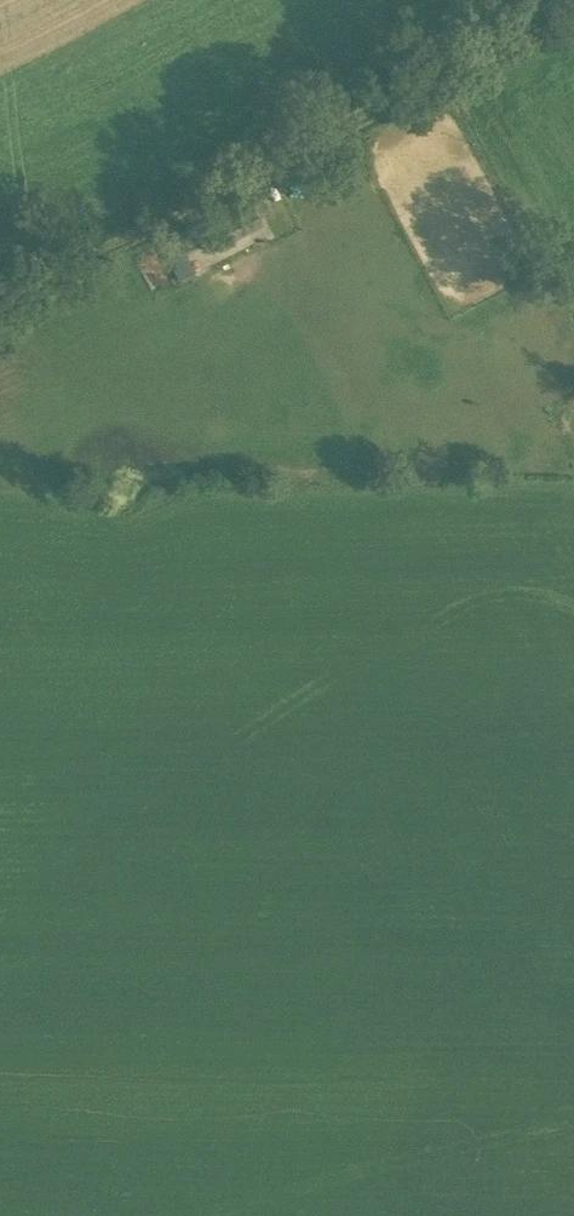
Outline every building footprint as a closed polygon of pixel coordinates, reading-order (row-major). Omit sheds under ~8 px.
[(247,200),(160,244),(178,281),(194,273),(185,254),(202,245),(207,256),(263,227),(256,216),(247,200)]
